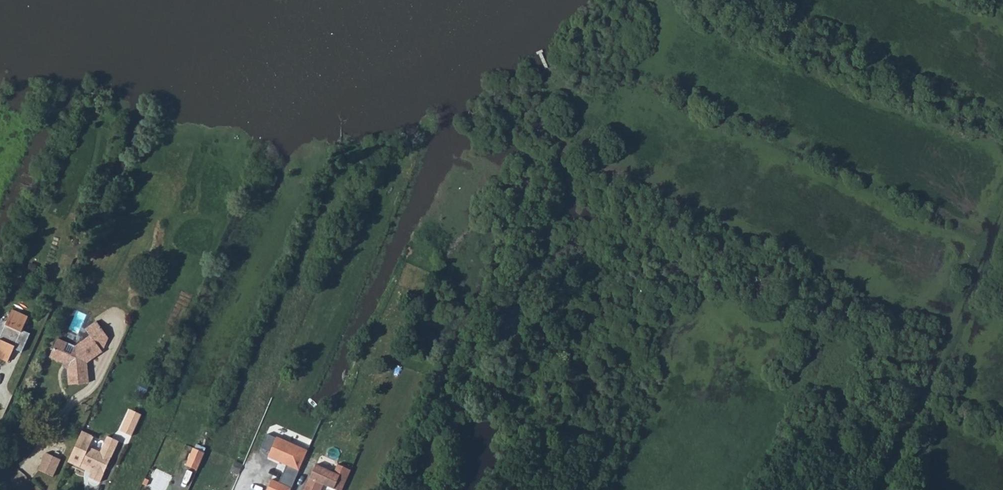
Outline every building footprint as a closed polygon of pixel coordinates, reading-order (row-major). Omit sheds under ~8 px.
[(27,332),(19,328),(25,314),(9,308),(4,320),(0,321),(0,359),(4,361),(11,347),(20,350),(27,332)] [(83,329),(87,336),(100,348),(105,336),(94,321),(83,329)] [(100,348),(87,336),(72,348),(54,341),(47,359),(64,367),(67,384),(84,381),(81,364),(100,348)] [(87,434),(75,428),(61,459),(72,464),(73,460),(86,466),(84,471),(81,476),(92,481),(111,438),(101,434),(93,449),(81,444),(87,434)] [(305,451),(267,435),(263,447),(270,450),(267,457),(287,465),(280,481),(291,485),(305,451)] [(192,448),(185,466),(197,471),(205,452),(192,448)] [(72,464),(84,471),(86,466),(73,460),(72,464)] [(303,489),(318,489),(321,483),(336,489),(346,468),(337,463),(333,472),(315,464),(303,489)] [(40,479),(50,483),(55,471),(46,466),(40,479)] [(291,485),(280,481),(273,478),(267,489),(289,489),(291,485)]
